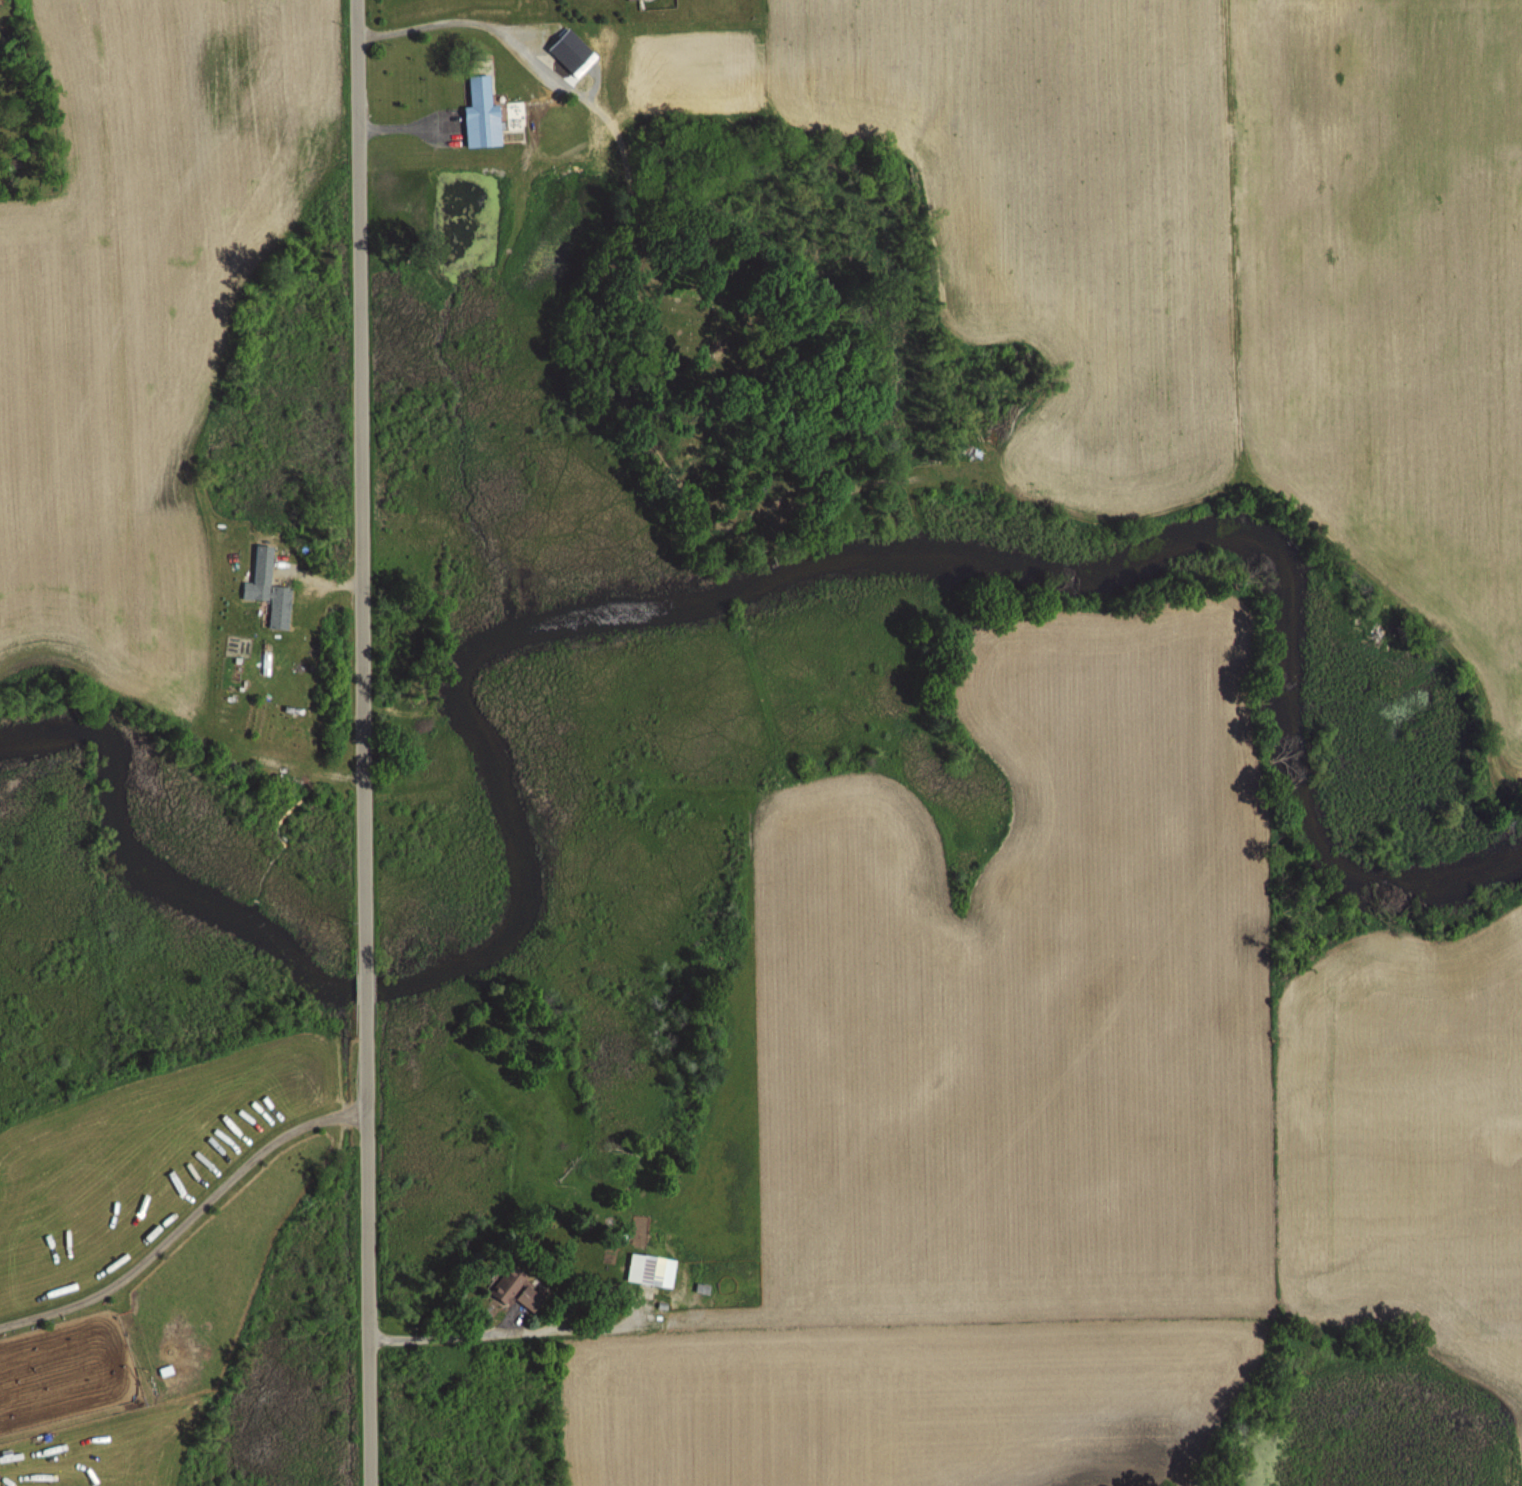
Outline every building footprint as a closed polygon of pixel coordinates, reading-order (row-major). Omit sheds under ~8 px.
[(594,53),(570,29),(548,51),(572,75),(594,53)] [(467,148),(502,146),(500,105),(492,105),(491,75),(470,76),(471,107),(465,107),(467,148)] [(292,585),(253,583),(253,599),(271,600),(270,629),(290,629),(292,585)] [(673,1288),(677,1259),(632,1253),(628,1281),(673,1288)] [(508,1305),(516,1297),(533,1313),(545,1300),(518,1274),(498,1295),(508,1305)]
